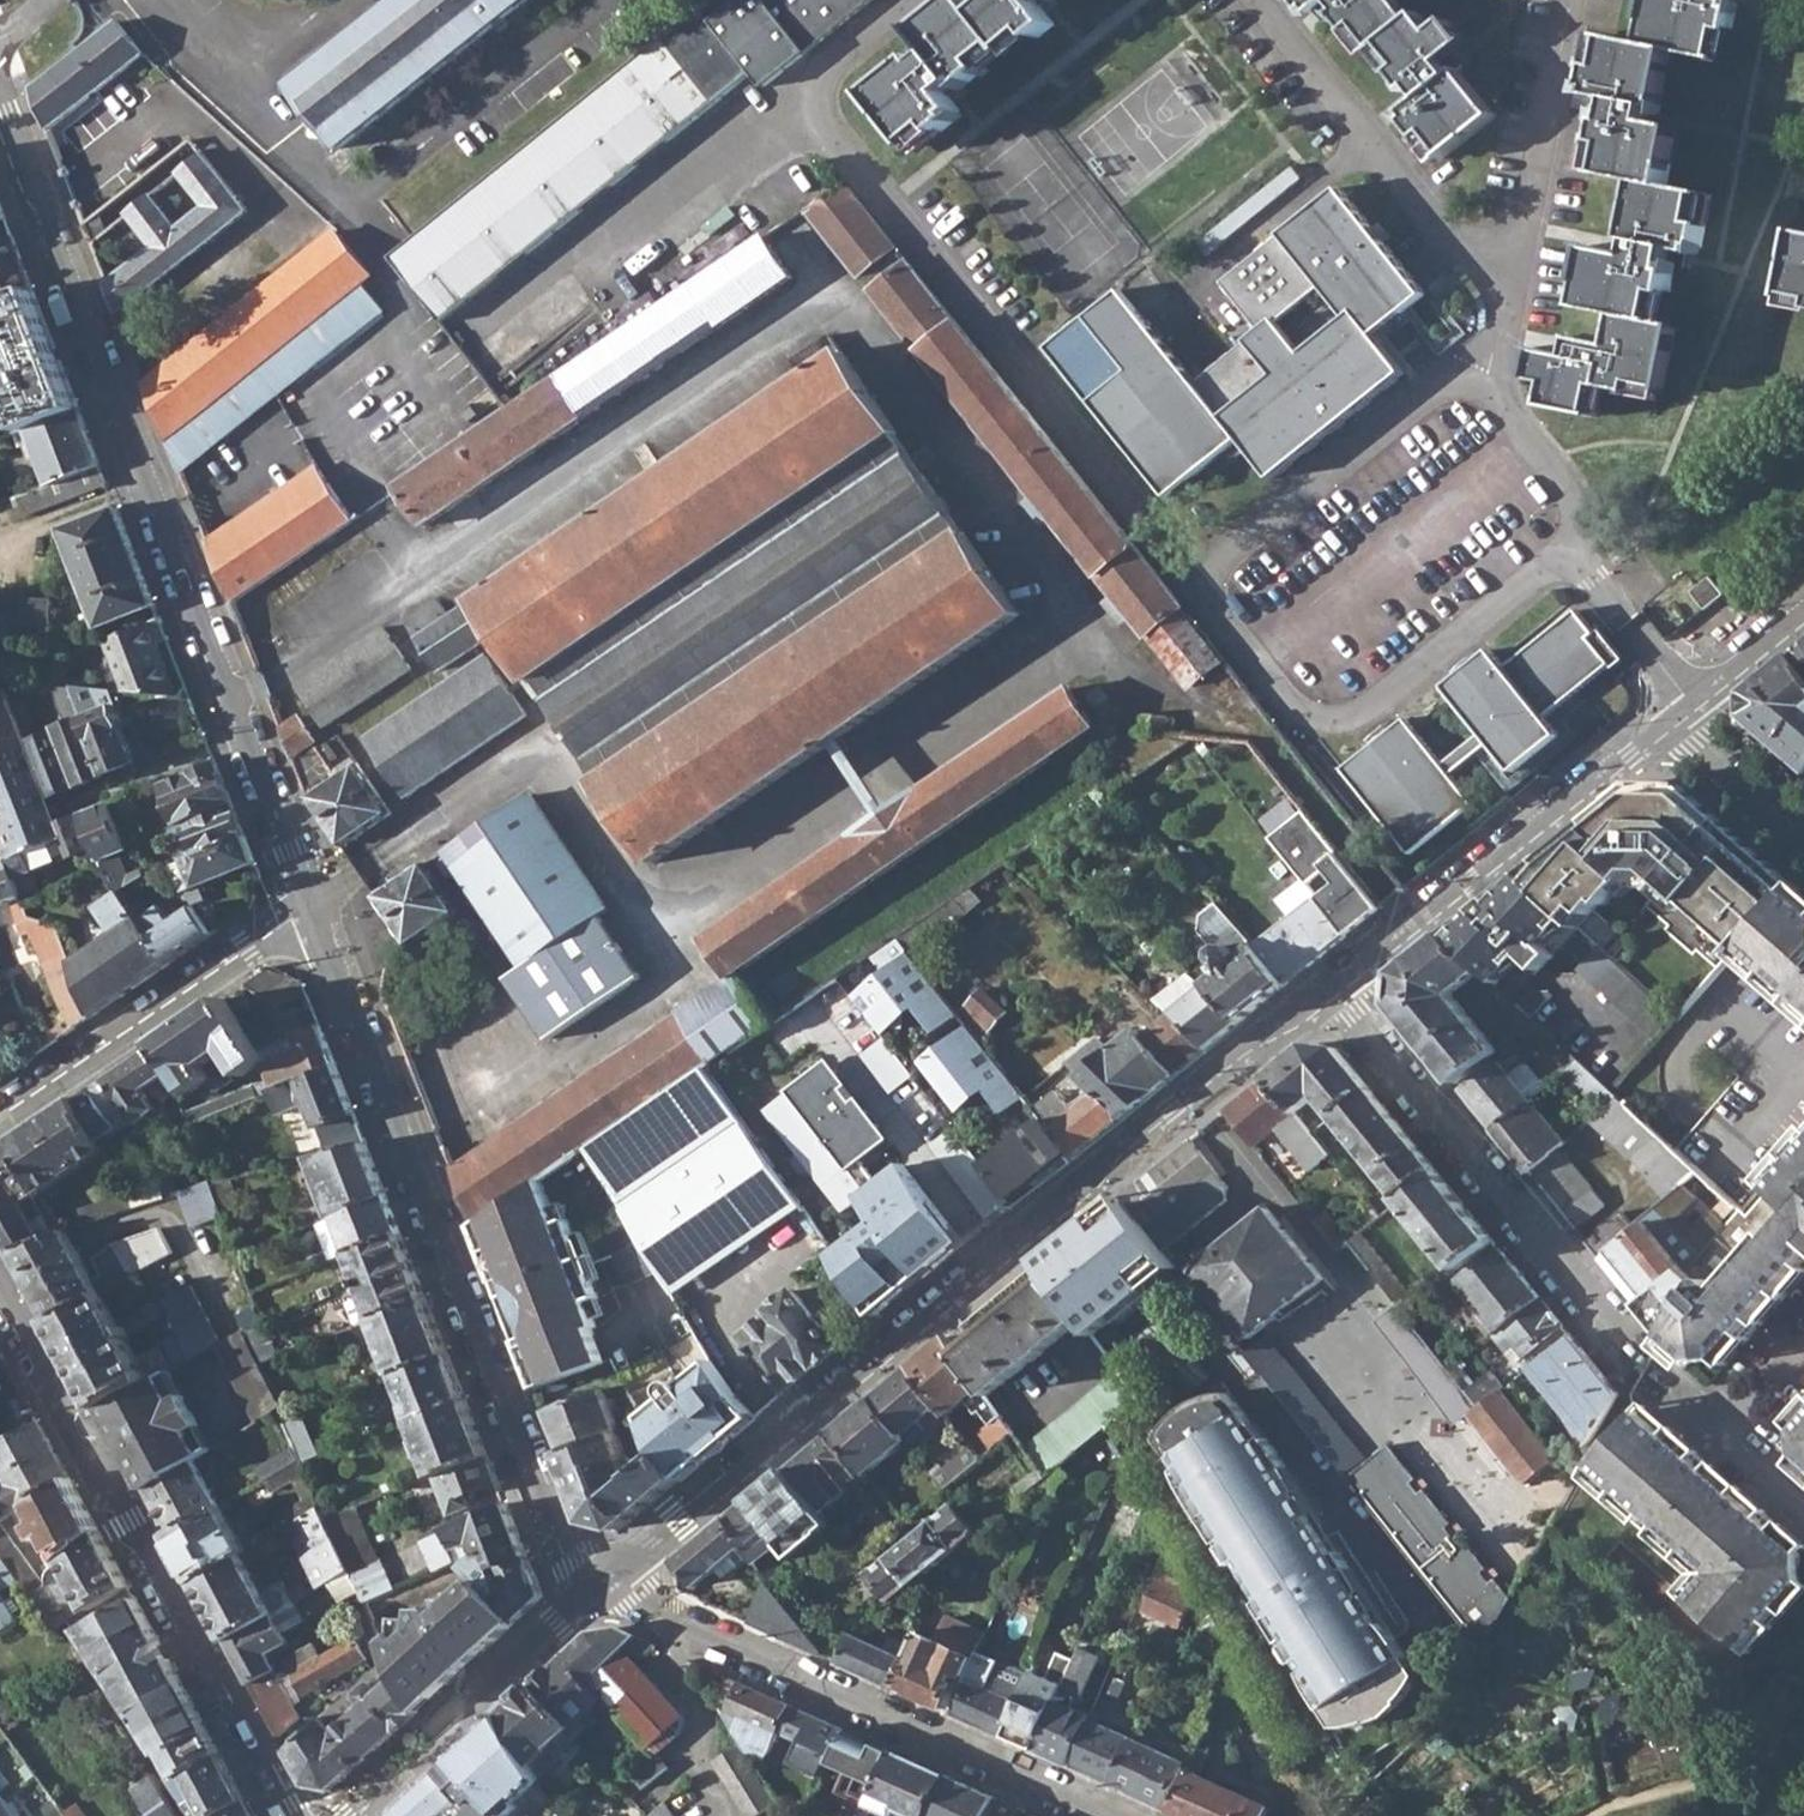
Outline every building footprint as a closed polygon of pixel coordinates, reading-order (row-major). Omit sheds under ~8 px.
[(338,151),(526,0),(398,0),(287,88),(338,151)] [(431,316),(740,67),(756,86),(864,0),(732,0),(705,22),(694,9),(620,69),(386,259),(431,316)] [(907,143),(930,125),(936,133),(954,118),(950,113),(956,108),(944,92),(962,78),(965,82),(982,68),(976,60),(999,42),(1005,48),(1028,29),(1035,38),(1051,25),(1034,4),(1039,0),(992,0),(976,13),(966,0),(950,0),(914,28),(925,42),(912,52),(915,57),(868,93),(907,143)] [(1445,157),(1493,119),(1457,72),(1460,70),(1449,56),(1465,44),(1446,21),(1433,32),(1418,14),(1410,20),(1396,3),(1399,0),(1294,0),(1301,9),(1306,5),(1311,12),(1320,5),(1330,18),(1335,15),(1348,32),(1357,25),(1375,49),(1382,42),(1401,66),(1394,72),(1408,91),(1411,89),(1421,102),(1405,115),(1408,120),(1404,123),(1417,140),(1426,133),(1445,157)] [(1544,406),(1587,415),(1594,383),(1630,391),(1632,381),(1662,387),(1675,325),(1654,321),(1660,291),(1669,292),(1673,272),(1668,270),(1669,264),(1680,266),(1683,250),(1695,252),(1696,245),(1700,246),(1704,226),(1693,224),(1699,194),(1665,187),(1677,129),(1649,123),(1652,108),(1658,109),(1670,51),(1716,61),(1722,30),(1731,31),(1736,10),(1729,9),(1731,2),(1723,0),(1651,0),(1647,20),(1650,21),(1644,46),(1609,39),(1603,68),(1593,66),(1589,87),(1594,89),(1593,95),(1603,97),(1599,114),(1611,116),(1610,123),(1605,122),(1601,142),(1611,144),(1605,175),(1640,182),(1628,239),(1634,241),(1631,256),(1592,248),(1585,283),(1587,283),(1582,307),(1618,314),(1611,346),(1574,338),(1570,357),(1536,349),(1530,378),(1549,382),(1544,406)] [(32,89),(48,130),(142,53),(117,21),(77,53),(69,59),(32,89)] [(107,283),(119,312),(247,210),(203,154),(178,173),(203,206),(175,229),(149,197),(124,217),(149,249),(107,283)] [(798,204),(854,275),(889,247),(835,178),(798,204)] [(1221,287),(1256,331),(1191,382),(1116,290),(1043,349),(1164,498),(1238,440),(1269,479),(1401,376),(1371,338),(1422,298),(1338,193),(1221,287)] [(145,381),(166,435),(350,287),(370,271),(354,252),(336,229),(145,381)] [(412,466),(392,479),(414,513),(418,518),(785,270),(759,230),(412,466)] [(33,289),(12,234),(0,239),(0,302),(33,289)] [(1797,235),(1785,295),(1803,299),(1803,237),(1797,235)] [(871,293),(1141,631),(1176,603),(905,265),(871,293)] [(166,435),(178,467),(356,326),(372,315),(350,287),(166,435)] [(20,429),(27,426),(78,405),(33,289),(0,302),(0,377),(20,429)] [(436,324),(445,334),(450,329),(442,319),(436,324)] [(491,625),(524,675),(891,427),(824,327),(794,347),(806,365),(611,496),(605,487),(591,495),(598,505),(468,592),(463,584),(452,592),(457,600),(442,610),(432,593),(400,614),(433,663),(491,625)] [(1534,346),(1570,350),(1572,335),(1536,331),(1534,346)] [(439,366),(469,404),(490,388),(460,350),(439,366)] [(27,426),(48,482),(100,461),(78,405),(27,426)] [(524,675),(591,773),(958,524),(891,427),(524,675)] [(13,496),(22,516),(108,482),(100,461),(48,482),(13,496)] [(344,511),(316,466),(245,514),(275,558),(344,511)] [(62,529),(100,626),(156,605),(118,507),(62,529)] [(245,514),(224,528),(254,572),(275,558),(245,514)] [(977,516),(961,528),(1013,605),(1029,594),(977,516)] [(961,528),(958,524),(591,773),(647,857),(1015,608),(1013,605),(961,528)] [(226,590),(254,572),(224,528),(206,539),(226,590)] [(1710,581),(1690,596),(1704,613),(1723,597),(1710,581)] [(50,637),(49,600),(0,599),(0,636),(50,637)] [(1182,684),(1193,675),(1219,656),(1176,603),(1141,631),(1182,684)] [(1339,771),(1408,857),(1471,807),(1448,777),(1492,743),(1515,771),(1559,736),(1544,718),(1612,665),(1591,639),(1596,635),(1578,613),(1578,612),(1505,669),(1491,651),(1447,686),(1483,732),(1440,767),(1403,721),(1339,771)] [(160,617),(104,639),(125,690),(158,692),(178,693),(157,643),(168,638),(160,617)] [(293,684),(320,724),(408,666),(380,625),(293,684)] [(1747,692),(1747,718),(1803,767),(1803,646),(1747,692)] [(360,730),(400,790),(521,708),(482,649),(360,730)] [(1238,681),(1219,656),(1193,675),(1212,701),(1238,681)] [(105,775),(72,687),(57,686),(61,707),(72,723),(57,730),(58,732),(30,743),(49,798),(105,775)] [(72,687),(105,775),(136,762),(116,704),(98,712),(90,687),(72,687)] [(700,935),(728,976),(734,972),(1095,727),(1067,687),(700,935)] [(14,880),(95,849),(82,816),(60,826),(49,798),(30,743),(12,690),(0,691),(0,836),(12,871),(14,880)] [(178,693),(158,692),(156,714),(198,716),(190,694),(178,693)] [(279,728),(290,755),(315,738),(299,715),(279,728)] [(1142,730),(1164,732),(1164,717),(1143,715),(1142,730)] [(295,769),(303,789),(346,761),(337,747),(325,754),(323,751),(295,769)] [(305,795),(341,845),(390,812),(355,762),(305,795)] [(163,784),(178,823),(186,819),(232,801),(217,763),(163,784)] [(1609,958),(1614,963),(1631,943),(1593,909),(1600,901),(1604,904),(1633,871),(1651,869),(1737,944),(1758,922),(1793,884),(1681,785),(1630,786),(1519,874),(1522,876),(1568,919),(1596,946),(1606,955),(1609,958)] [(451,859),(566,1030),(650,975),(529,793),(435,857),(441,866),(451,859)] [(193,836),(200,852),(244,834),(232,801),(186,819),(178,823),(177,823),(164,828),(169,840),(171,845),(193,836)] [(95,849),(113,895),(119,891),(129,885),(141,878),(136,864),(125,869),(119,854),(127,850),(110,805),(82,816),(95,849)] [(161,844),(169,840),(164,828),(156,832),(161,844)] [(200,852),(164,866),(182,892),(255,861),(244,834),(200,852)] [(12,871),(0,836),(0,874),(12,871)] [(1325,910),(1346,937),(1381,908),(1337,852),(1316,868),(1340,898),(1325,910)] [(406,944),(435,923),(456,909),(423,861),(374,896),(406,944)] [(1282,878),(1297,898),(1308,889),(1293,870),(1282,878)] [(10,903),(20,933),(30,930),(52,985),(72,1029),(90,1016),(69,961),(56,926),(27,916),(14,880),(12,871),(0,874),(0,905),(10,903)] [(1533,976),(1552,956),(1542,945),(1568,919),(1522,876),(1494,904),(1489,899),(1475,910),(1447,940),(1495,983),(1511,967),(1522,977),(1533,976)] [(1793,884),(1758,922),(1737,944),(1803,1004),(1803,893),(1793,884)] [(92,946),(122,994),(168,963),(142,925),(119,891),(113,895),(95,908),(112,932),(92,946)] [(901,936),(912,951),(970,912),(958,897),(901,936)] [(1255,948),(1286,985),(1346,937),(1325,910),(1316,899),(1255,948)] [(1255,948),(1216,903),(1201,916),(1197,930),(1214,951),(1214,959),(1225,972),(1211,984),(1241,1020),(1286,985),(1255,948)] [(142,925),(168,963),(211,934),(192,907),(167,925),(159,914),(142,925)] [(462,919),(456,909),(435,923),(442,933),(462,919)] [(1392,1002),(1457,1083),(1497,1050),(1454,991),(1465,981),(1525,1039),(1540,1026),(1529,1016),(1515,1003),(1495,983),(1447,940),(1443,935),(1395,974),(1392,1002)] [(938,1030),(960,1013),(956,1008),(912,951),(901,936),(874,954),(886,971),(854,994),(862,1005),(883,1032),(919,1004),(938,1030)] [(1737,944),(1732,950),(1803,1015),(1803,1004),(1737,944)] [(69,961),(90,1016),(122,994),(92,946),(69,961)] [(1596,946),(1574,969),(1587,981),(1609,958),(1606,955),(1596,946)] [(1614,963),(1609,958),(1587,981),(1647,1038),(1669,1015),(1614,963)] [(319,1026),(301,979),(265,969),(242,985),(267,1007),(242,1024),(259,1050),(319,1026)] [(770,1025),(734,972),(728,976),(675,1012),(711,1065),(770,1025)] [(566,1030),(592,1069),(675,1012),(650,975),(566,1030)] [(968,1023),(977,1033),(1006,1007),(983,983),(956,1008),(960,1013),(968,1023)] [(1176,1011),(1207,1048),(1241,1020),(1211,984),(1176,1011)] [(1544,992),(1525,992),(1515,1003),(1529,1016),(1549,996),(1544,992)] [(223,998),(157,1043),(190,1091),(206,1079),(214,1090),(233,1077),(218,1055),(226,1049),(244,1075),(247,1072),(255,1084),(183,1110),(188,1122),(269,1091),(281,1086),(264,1058),(259,1050),(242,1024),(223,998)] [(1176,1011),(1144,1037),(1174,1074),(1207,1048),(1176,1011)] [(711,1065),(675,1012),(592,1069),(453,1167),(451,1168),(475,1225),(541,1180),(587,1149),(706,1068),(711,1065)] [(977,1033),(968,1023),(924,1058),(943,1079),(952,1094),(965,1106),(992,1084),(1010,1107),(995,1118),(1014,1142),(983,1165),(1010,1199),(1033,1181),(1036,1185),(1073,1156),(1037,1109),(977,1033)] [(319,1026),(259,1050),(264,1058),(281,1086),(335,1066),(319,1026)] [(1094,1094),(1117,1121),(1174,1074),(1144,1037),(1137,1031),(1111,1051),(1102,1041),(1071,1066),(1094,1094)] [(1499,1041),(1507,1053),(1520,1043),(1509,1032),(1499,1041)] [(168,1072),(157,1043),(74,1100),(98,1142),(116,1130),(117,1132),(131,1123),(133,1125),(156,1109),(142,1089),(168,1072)] [(1265,1078),(1295,1114),(1314,1098),(1318,1099),(1332,1116),(1368,1088),(1335,1049),(1306,1045),(1265,1078)] [(762,1100),(776,1118),(843,1208),(851,1200),(874,1183),(864,1171),(889,1151),(816,1058),(762,1100)] [(1463,1089),(1495,1129),(1530,1100),(1546,1086),(1528,1064),(1521,1064),(1508,1074),(1498,1061),(1463,1089)] [(1562,1073),(1602,1110),(1617,1097),(1577,1061),(1562,1073)] [(281,1086),(269,1091),(280,1123),(303,1114),(301,1110),(309,1107),(327,1154),(365,1145),(335,1066),(281,1086)] [(660,1272),(677,1299),(806,1211),(791,1189),(752,1132),(731,1103),(706,1068),(587,1149),(643,1244),(660,1272)] [(1222,1112),(1252,1148),(1267,1135),(1272,1142),(1301,1121),(1295,1114),(1265,1078),(1222,1112)] [(1332,1116),(1402,1200),(1437,1172),(1368,1088),(1332,1116)] [(1060,1091),(1037,1109),(1073,1156),(1117,1121),(1094,1094),(1075,1109),(1060,1091)] [(1633,1157),(1666,1197),(1695,1171),(1617,1097),(1602,1110),(1589,1121),(1631,1158),(1633,1157)] [(98,1142),(74,1100),(12,1143),(38,1193),(103,1150),(98,1142)] [(1495,1129),(1530,1172),(1557,1149),(1564,1142),(1530,1100),(1495,1129)] [(1190,1139),(1119,1195),(1142,1223),(1163,1250),(1234,1194),(1190,1139)] [(1770,1192),(1803,1154),(1803,1141),(1763,1186),(1770,1192)] [(0,1151),(0,1229),(13,1253),(45,1241),(33,1219),(42,1213),(33,1197),(38,1193),(12,1143),(0,1151)] [(327,1154),(307,1159),(329,1216),(385,1194),(365,1145),(327,1154)] [(1530,1172),(1576,1228),(1604,1205),(1557,1149),(1530,1172)] [(1770,1192),(1746,1219),(1737,1210),(1685,1268),(1701,1286),(1665,1337),(1693,1362),(1718,1359),(1802,1263),(1803,1262),(1803,1154),(1770,1192)] [(964,1247),(901,1163),(874,1183),(851,1200),(868,1223),(825,1255),(870,1316),(935,1268),(964,1247)] [(1601,1259),(1665,1337),(1701,1286),(1685,1268),(1673,1256),(1734,1206),(1695,1171),(1666,1197),(1634,1227),(1601,1259)] [(1424,1286),(1429,1293),(1494,1242),(1437,1172),(1402,1200),(1453,1263),(1424,1286)] [(141,1204),(178,1191),(172,1173),(161,1178),(160,1176),(125,1190),(127,1193),(135,1206),(141,1204)] [(210,1179),(178,1191),(192,1227),(223,1215),(210,1179)] [(475,1225),(540,1390),(569,1378),(606,1363),(591,1327),(598,1325),(589,1301),(599,1297),(569,1219),(558,1224),(541,1180),(475,1225)] [(127,1193),(77,1213),(83,1227),(135,1206),(127,1193)] [(329,1216),(314,1222),(329,1261),(349,1253),(400,1234),(385,1194),(329,1216)] [(1080,1321),(1091,1336),(1176,1266),(1163,1250),(1142,1223),(1119,1195),(1037,1260),(1052,1281),(1080,1321)] [(1583,1236),(1601,1259),(1634,1227),(1618,1207),(1583,1236)] [(1374,1208),(1341,1235),(1348,1244),(1361,1234),(1381,1217),(1374,1208)] [(1249,1336),(1317,1285),(1318,1272),(1269,1210),(1195,1268),(1249,1336)] [(1339,1251),(1348,1244),(1341,1235),(1324,1212),(1311,1221),(1337,1253),(1339,1251)] [(13,1253),(51,1322),(102,1295),(146,1271),(145,1269),(174,1256),(161,1231),(114,1244),(93,1257),(102,1272),(93,1278),(67,1233),(45,1241),(13,1253)] [(400,1234),(349,1253),(374,1316),(425,1296),(400,1234)] [(1379,1283),(1404,1314),(1416,1304),(1361,1234),(1348,1244),(1379,1283)] [(643,1244),(613,1255),(625,1285),(660,1272),(643,1244)] [(1370,1290),(1379,1283),(1348,1244),(1339,1251),(1370,1290)] [(1459,1285),(1498,1333),(1541,1299),(1501,1250),(1459,1285)] [(1802,1263),(1718,1359),(1725,1365),(1803,1275),(1803,1265),(1802,1263)] [(981,1388),(989,1399),(1080,1321),(1052,1281),(958,1356),(981,1388)] [(192,1286),(163,1302),(192,1357),(217,1343),(221,1341),(192,1286)] [(741,1340),(784,1393),(817,1366),(841,1348),(794,1291),(769,1312),(771,1315),(741,1340)] [(51,1322),(98,1407),(150,1380),(127,1339),(131,1336),(126,1327),(121,1329),(102,1295),(51,1322)] [(425,1296),(374,1316),(397,1373),(447,1354),(425,1296)] [(1515,1350),(1524,1359),(1564,1326),(1541,1299),(1498,1333),(1493,1336),(1507,1355),(1515,1350)] [(221,1341),(217,1343),(256,1422),(280,1407),(260,1363),(244,1329),(221,1341)] [(1528,1369),(1588,1445),(1618,1393),(1572,1336),(1528,1369)] [(944,1337),(907,1367),(939,1405),(947,1414),(965,1399),(976,1413),(981,1409),(992,1422),(981,1430),(995,1450),(1015,1434),(989,1399),(981,1388),(958,1356),(944,1337)] [(1688,1368),(1693,1362),(1665,1337),(1660,1345),(1688,1368)] [(1244,1352),(1342,1473),(1362,1456),(1263,1338),(1244,1352)] [(447,1354),(397,1373),(407,1400),(393,1405),(399,1420),(407,1417),(409,1422),(411,1421),(465,1399),(447,1354)] [(669,1397),(643,1418),(646,1423),(657,1443),(681,1479),(730,1438),(757,1416),(742,1400),(714,1360),(685,1385),(678,1380),(671,1382),(667,1388),(669,1397)] [(869,1398),(900,1435),(939,1405),(907,1367),(869,1398)] [(98,1407),(144,1490),(192,1461),(211,1449),(168,1370),(150,1380),(98,1407)] [(1026,1449),(1046,1478),(1059,1467),(1139,1404),(1117,1374),(1026,1449)] [(1467,1393),(1479,1407),(1499,1391),(1502,1389),(1492,1375),(1467,1393)] [(569,1378),(540,1390),(542,1396),(571,1384),(569,1378)] [(1147,1437),(1356,1763),(1435,1711),(1420,1675),(1271,1442),(1254,1419),(1250,1421),(1224,1381),(1153,1426),(1156,1432),(1147,1437)] [(577,1399),(548,1411),(565,1454),(619,1433),(613,1418),(611,1413),(602,1389),(582,1397),(577,1399)] [(1526,1485),(1528,1483),(1556,1462),(1499,1391),(1479,1407),(1470,1413),(1526,1485)] [(829,1432),(866,1474),(905,1441),(900,1435),(869,1398),(829,1432)] [(487,1455),(465,1399),(411,1421),(418,1440),(415,1441),(422,1459),(425,1458),(433,1476),(434,1476),(487,1455)] [(1637,1412),(1801,1552),(1803,1550),(1803,1543),(1643,1406),(1637,1412)] [(1799,1430),(1803,1425),(1803,1410),(1792,1424),(1799,1430)] [(1737,1640),(1743,1645),(1745,1644),(1802,1577),(1801,1552),(1637,1412),(1589,1465),(1714,1571),(1690,1599),(1737,1640)] [(278,1421),(291,1448),(306,1441),(294,1414),(278,1421)] [(16,1510),(23,1506),(72,1477),(41,1422),(0,1445),(0,1483),(16,1510)] [(619,1433),(565,1454),(592,1522),(620,1530),(626,1525),(681,1479),(657,1443),(654,1445),(660,1459),(644,1471),(639,1459),(630,1462),(619,1433)] [(783,1471),(819,1513),(859,1480),(824,1437),(783,1471)] [(314,1459),(306,1441),(291,1448),(296,1458),(300,1466),(314,1459)] [(935,1478),(945,1489),(985,1458),(975,1446),(935,1478)] [(1347,1479),(1483,1650),(1512,1599),(1496,1579),(1491,1583),(1483,1573),(1488,1569),(1460,1535),(1455,1539),(1447,1528),(1452,1524),(1425,1490),(1420,1494),(1411,1484),(1416,1480),(1389,1446),(1347,1479)] [(487,1455),(434,1476),(450,1514),(468,1506),(464,1495),(497,1481),(487,1455)] [(262,1479),(270,1493),(303,1472),(300,1466),(296,1458),(262,1479)] [(1115,1488),(1130,1495),(1116,1525),(1133,1533),(1149,1496),(1128,1459),(1115,1488)] [(219,1506),(192,1461),(144,1490),(169,1536),(219,1506)] [(1538,1480),(1549,1495),(1569,1479),(1558,1465),(1538,1480)] [(1681,1592),(1690,1599),(1714,1571),(1589,1465),(1585,1473),(1699,1572),(1681,1592)] [(771,1582),(776,1587),(790,1578),(774,1559),(771,1561),(767,1556),(770,1554),(780,1546),(791,1559),(830,1526),(819,1513),(783,1471),(747,1501),(725,1519),(752,1555),(771,1582)] [(23,1506),(50,1556),(101,1531),(72,1477),(23,1506)] [(407,1487),(390,1494),(395,1506),(413,1499),(407,1487)] [(283,1514),(290,1526),(320,1508),(318,1506),(314,1495),(283,1514)] [(320,1508),(325,1519),(338,1514),(332,1500),(318,1506),(320,1508)] [(506,1503),(420,1542),(433,1570),(455,1560),(514,1621),(542,1595),(506,1503)] [(169,1536),(194,1582),(247,1551),(219,1506),(169,1536)] [(325,1519),(320,1508),(290,1526),(317,1586),(348,1568),(325,1519)] [(350,1573),(379,1560),(354,1508),(338,1514),(325,1519),(348,1568),(350,1573)] [(871,1574),(893,1603),(974,1536),(953,1509),(871,1574)] [(848,1547),(858,1559),(898,1527),(888,1516),(848,1547)] [(734,1569),(752,1555),(725,1519),(676,1559),(676,1566),(697,1586),(728,1562),(734,1569)] [(3,1525),(0,1527),(0,1552),(7,1560),(22,1581),(25,1585),(41,1574),(36,1566),(3,1525)] [(41,1574),(70,1618),(88,1608),(94,1605),(131,1585),(101,1531),(50,1556),(39,1561),(36,1566),(41,1574)] [(225,1639),(313,1589),(305,1577),(286,1588),(283,1583),(262,1595),(255,1582),(259,1580),(256,1575),(253,1577),(247,1568),(280,1548),(273,1535),(247,1551),(194,1582),(225,1639)] [(7,1560),(0,1564),(0,1634),(19,1622),(2,1594),(22,1581),(7,1560)] [(350,1573),(363,1602),(392,1588),(379,1560),(350,1573)] [(366,1608),(384,1648),(415,1712),(514,1621),(455,1560),(433,1570),(392,1588),(363,1602),(366,1608)] [(1143,1607),(1164,1616),(1167,1612),(1185,1619),(1199,1586),(1187,1564),(1178,1584),(1170,1580),(1169,1585),(1155,1579),(1143,1607)] [(688,1595),(697,1586),(676,1566),(677,1590),(688,1595)] [(347,1594),(355,1613),(366,1608),(363,1602),(350,1573),(348,1568),(317,1586),(313,1589),(225,1639),(279,1739),(303,1718),(268,1654),(288,1641),(283,1631),(347,1594)] [(1751,1652),(1754,1648),(1803,1589),(1803,1578),(1802,1577),(1745,1644),(1743,1645),(1751,1652)] [(752,1624),(827,1657),(794,1612),(776,1587),(771,1582),(752,1624)] [(136,1594),(95,1620),(78,1629),(147,1734),(196,1704),(160,1637),(136,1594)] [(94,1605),(88,1608),(91,1613),(97,1610),(94,1605)] [(70,1618),(78,1629),(95,1620),(91,1613),(88,1608),(70,1618)] [(355,1613),(374,1653),(384,1648),(366,1608),(355,1613)] [(1182,1625),(1185,1619),(1167,1612),(1164,1616),(1182,1625)] [(915,1649),(896,1688),(942,1709),(954,1683),(949,1682),(953,1673),(964,1678),(976,1652),(983,1636),(957,1625),(948,1647),(920,1636),(915,1649)] [(633,1773),(642,1786),(670,1765),(659,1751),(680,1733),(682,1714),(633,1660),(652,1643),(616,1627),(589,1631),(563,1655),(602,1696),(655,1754),(633,1773)] [(841,1663),(896,1688),(915,1649),(893,1639),(888,1649),(854,1635),(841,1663)] [(285,1660),(304,1694),(364,1658),(353,1639),(320,1657),(313,1644),(285,1660)] [(1035,1751),(1068,1765),(1091,1714),(1072,1707),(1076,1696),(1082,1698),(1101,1653),(1082,1646),(1075,1661),(1067,1678),(1035,1751)] [(415,1712),(384,1648),(374,1653),(383,1671),(358,1695),(357,1699),(366,1709),(359,1716),(345,1700),(288,1753),(305,1785),(314,1787),(329,1792),(415,1712)] [(957,1716),(1004,1736),(1018,1705),(1030,1676),(976,1652),(964,1678),(963,1680),(972,1684),(957,1716)] [(1030,1676),(1018,1705),(1004,1736),(1035,1751),(1067,1678),(1075,1661),(1059,1653),(1048,1678),(1033,1671),(1030,1676)] [(580,1716),(602,1696),(563,1655),(533,1683),(578,1732),(587,1724),(580,1716)] [(56,1697),(72,1719),(107,1696),(91,1673),(56,1697)] [(500,1713),(530,1761),(554,1741),(559,1748),(578,1732),(533,1683),(500,1713)] [(758,1756),(767,1761),(780,1732),(792,1706),(742,1683),(730,1709),(742,1714),(735,1733),(761,1748),(758,1756)] [(147,1734),(177,1779),(224,1753),(196,1704),(147,1734)] [(780,1732),(803,1742),(834,1756),(845,1730),(792,1706),(780,1732)] [(530,1761),(500,1713),(389,1815),(565,1815),(530,1761)] [(1075,1768),(1112,1785),(1133,1739),(1097,1722),(1075,1768)] [(893,1751),(845,1730),(834,1756),(831,1762),(831,1763),(847,1771),(840,1787),(871,1800),(876,1789),(885,1768),(893,1751)] [(1112,1785),(1164,1808),(1185,1761),(1133,1739),(1112,1785)] [(796,1757),(827,1772),(831,1763),(831,1762),(834,1756),(803,1742),(796,1757)] [(747,1815),(759,1815),(780,1803),(743,1745),(715,1763),(747,1815)] [(920,1815),(929,1815),(947,1776),(893,1751),(885,1768),(876,1789),(871,1800),(870,1803),(895,1814),(899,1806),(920,1815)] [(202,1815),(258,1815),(249,1799),(224,1753),(177,1779),(202,1815)] [(1181,1815),(1268,1815),(1266,1815),(1269,1806),(1189,1771),(1170,1811),(1181,1815)] [(160,1775),(143,1786),(160,1812),(154,1815),(187,1815),(160,1775)] [(994,1797),(947,1776),(929,1815),(985,1815),(994,1797)] [(3,1792),(0,1795),(0,1815),(19,1815),(3,1792)] [(661,1800),(645,1815),(673,1815),(661,1800)] [(1001,1800),(994,1815),(1015,1815),(1019,1808),(1001,1800)] [(68,1815),(88,1815),(79,1804),(65,1812),(68,1815)]
